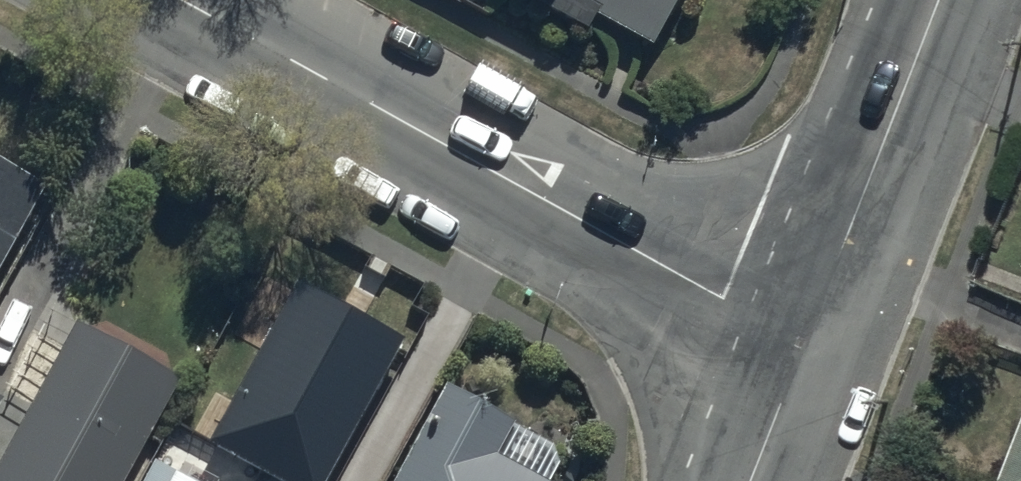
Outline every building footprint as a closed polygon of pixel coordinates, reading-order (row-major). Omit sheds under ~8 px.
[(675,0),(572,0),(653,42),(675,0)] [(48,183),(0,155),(0,265),(48,183)] [(299,280),(210,442),(282,480),(327,480),(406,338),(299,280)] [(181,376),(77,320),(0,460),(0,480),(124,480),(181,376)] [(396,480),(555,480),(573,446),(449,381),(396,480)] [(9,397),(0,392),(0,413),(9,397)] [(999,480),(1020,480),(1020,428),(999,480)]
